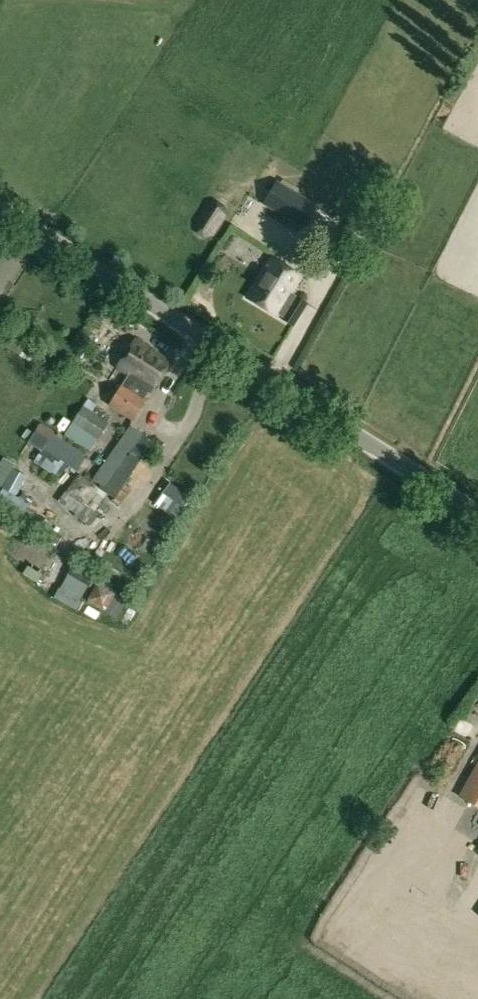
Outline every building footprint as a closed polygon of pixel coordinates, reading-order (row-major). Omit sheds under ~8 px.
[(316,206),(300,197),(278,183),(264,206),(263,207),(302,230),(316,206)] [(194,224),(194,234),(203,240),(213,237),(226,215),(224,206),(217,200),(207,203),(194,224)] [(277,315),(283,318),(281,321),(292,328),(307,305),(297,298),(290,293),(300,277),(271,259),(247,299),(276,317),(277,315)] [(14,334),(6,349),(19,356),(21,353),(32,358),(37,348),(22,340),(23,338),(14,334)] [(170,363),(134,340),(116,368),(128,375),(109,406),(132,421),(144,402),(142,401),(150,389),(152,390),(170,363)] [(89,451),(96,440),(97,440),(108,423),(91,411),(96,404),(88,399),(71,423),(72,424),(65,436),(89,451)] [(39,425),(27,444),(41,453),(43,450),(76,472),(86,456),(53,435),(54,434),(39,425)] [(142,462),(141,461),(153,444),(130,427),(92,480),(106,490),(103,494),(114,502),(142,462)] [(33,474),(29,487),(54,496),(59,483),(33,474)] [(82,597),(93,575),(73,565),(62,587),(82,597)] [(36,582),(40,575),(27,567),(22,574),(36,582)] [(97,596),(115,601),(120,582),(102,577),(97,596)] [(460,720),(477,730),(477,710),(468,705),(460,720)] [(464,793),(460,800),(477,810),(477,768),(464,793)]
